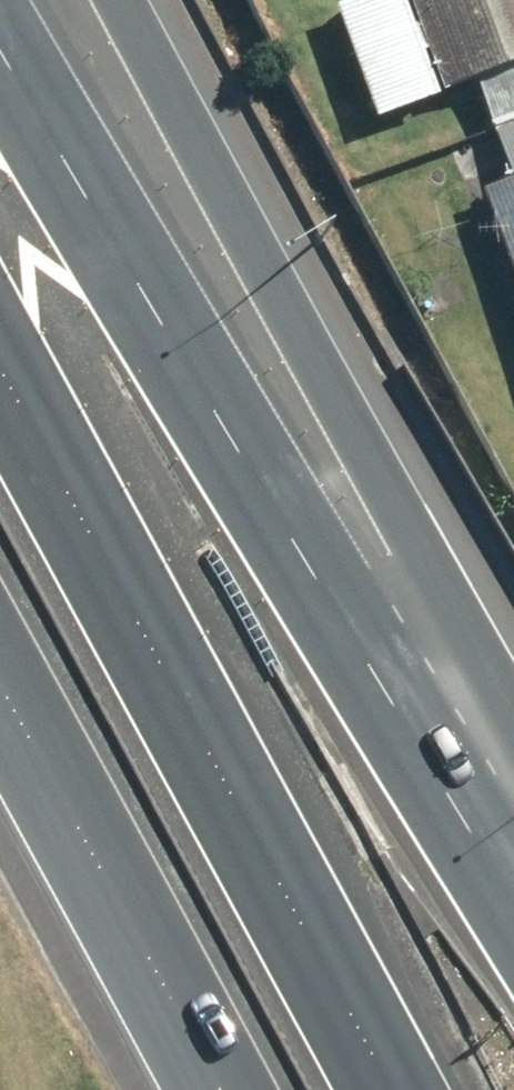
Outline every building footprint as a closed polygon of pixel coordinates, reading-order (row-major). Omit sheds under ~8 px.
[(464,82),(506,189),(470,203),(513,322),(513,0),(398,0),(433,94),(464,82)]
